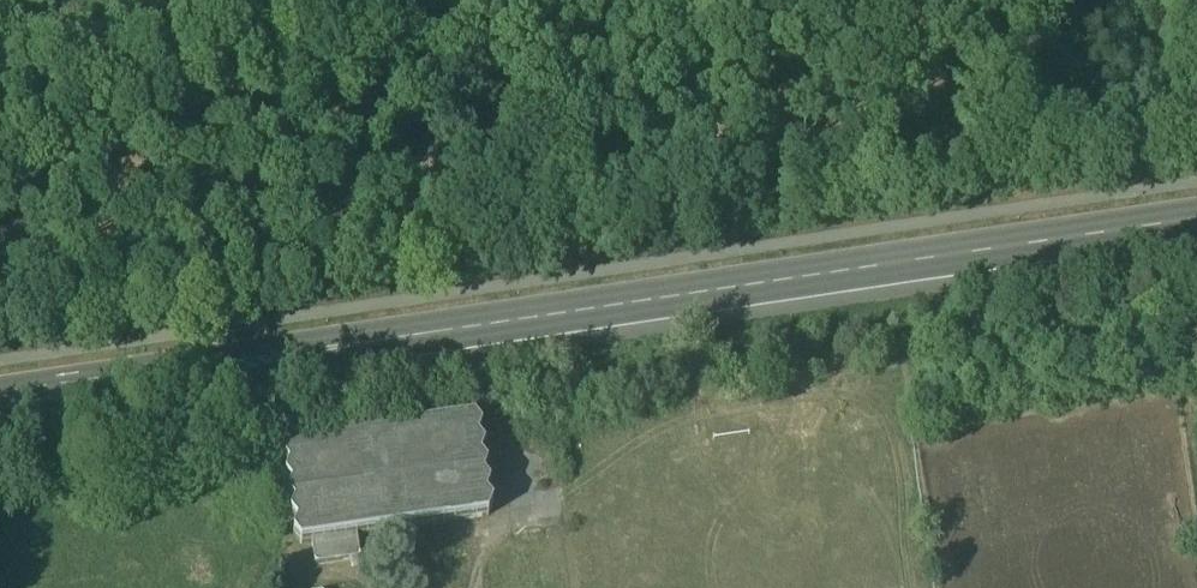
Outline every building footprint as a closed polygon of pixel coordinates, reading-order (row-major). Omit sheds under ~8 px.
[(293,535),(301,544),(313,542),(315,564),(360,558),(357,536),(488,517),(492,506),(486,497),(490,487),(483,478),(487,468),(480,459),(484,449),(477,440),(482,430),(474,421),(287,448),(283,459),(289,468),(285,478),(292,487),(288,497),(295,506),(291,516),(298,525),(293,535)]
